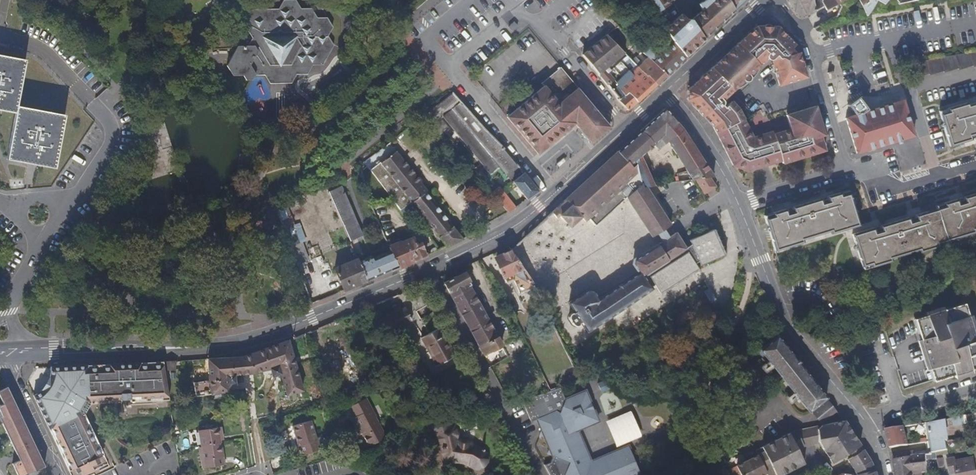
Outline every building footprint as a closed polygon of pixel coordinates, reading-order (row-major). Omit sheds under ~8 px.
[(328,36),(317,36),(312,27),(317,18),(311,8),(301,9),(296,0),(283,0),(278,9),(247,10),(239,25),(242,30),(248,30),(253,38),(252,40),(248,46),(237,46),(226,66),(232,76),(243,76),(246,80),(253,80),(255,75),(265,75),(271,66),(290,65),(296,75),(307,74),(312,65),(323,65),(334,45),(328,36)] [(668,0),(641,0),(651,16),(670,4),(668,0)] [(736,10),(729,0),(706,0),(699,4),(702,10),(691,20),(686,19),(681,14),(666,29),(670,37),(678,48),(686,57),(705,39),(736,10)] [(736,10),(747,0),(729,0),(736,10)] [(813,0),(799,0),(807,15),(824,6),(822,2),(821,0),(815,5),(813,0)] [(822,2),(824,6),(826,11),(840,4),(840,3),(846,0),(821,0),(822,2)] [(863,5),(862,5),(868,16),(872,11),(878,1),(878,0),(868,0),(863,5)] [(333,27),(327,18),(317,18),(312,27),(317,36),(328,36),(333,27)] [(512,31),(518,26),(514,22),(509,27),(512,31)] [(686,57),(678,48),(670,37),(666,29),(663,25),(659,28),(658,29),(666,40),(670,46),(659,57),(648,46),(642,51),(647,57),(648,58),(666,75),(686,57)] [(733,90),(743,81),(744,81),(745,82),(746,82),(747,82),(748,81),(750,81),(750,80),(750,79),(750,78),(750,77),(750,76),(752,78),(753,77),(754,75),(755,74),(756,73),(757,71),(758,70),(759,68),(759,66),(760,66),(763,55),(767,59),(767,60),(770,60),(772,60),(773,64),(772,66),(774,73),(777,72),(779,81),(805,73),(798,52),(795,53),(791,49),(795,46),(778,27),(767,27),(757,26),(739,44),(712,68),(697,81),(687,91),(687,95),(687,100),(703,117),(713,127),(716,133),(733,165),(747,171),(781,161),(782,163),(824,150),(820,137),(824,136),(814,106),(785,116),(789,130),(773,135),(772,132),(753,138),(744,119),(739,110),(735,106),(732,108),(728,104),(724,107),(722,105),(723,105),(723,104),(723,103),(723,102),(723,101),(723,100),(722,100),(733,90)] [(637,66),(631,73),(618,59),(625,53),(607,36),(584,54),(599,75),(608,85),(611,88),(619,99),(628,92),(637,102),(656,85),(638,67),(637,66)] [(974,66),(969,52),(963,53),(967,68),(974,66)] [(967,68),(963,53),(955,55),(959,68),(959,70),(967,68)] [(15,113),(17,106),(26,60),(0,55),(0,110),(15,113)] [(959,68),(955,55),(948,56),(952,71),(959,68)] [(952,71),(948,56),(942,57),(940,57),(944,71),(945,73),(952,71)] [(944,71),(940,57),(933,59),(938,73),(944,71)] [(666,75),(648,58),(638,67),(656,85),(666,75)] [(938,73),(933,59),(926,61),(930,74),(930,75),(938,73)] [(930,74),(926,61),(918,62),(922,76),(930,74)] [(922,76),(918,62),(914,62),(910,63),(915,78),(922,76)] [(291,83),(296,75),(290,65),(271,66),(265,75),(270,84),(291,83)] [(593,105),(561,67),(542,83),(544,86),(507,117),(538,154),(569,128),(575,124),(587,138),(591,143),(610,127),(609,126),(601,115),(593,105)] [(778,86),(806,77),(805,73),(779,81),(777,72),(774,73),(778,86)] [(452,92),(428,111),(436,122),(443,117),(490,174),(499,166),(510,180),(522,171),(505,150),(485,128),(456,96),(452,92)] [(637,102),(628,92),(619,99),(618,100),(627,111),(637,102)] [(914,136),(903,100),(846,118),(856,154),(914,136)] [(968,105),(967,102),(947,109),(939,111),(949,147),(953,146),(971,140),(971,139),(970,137),(975,135),(975,102),(968,105)] [(65,115),(17,106),(15,113),(6,160),(55,169),(65,115)] [(646,187),(654,186),(641,156),(660,138),(663,142),(665,142),(667,140),(686,170),(704,163),(683,130),(666,109),(664,109),(618,152),(632,167),(636,164),(641,184),(643,187),(645,187),(646,187)] [(443,120),(438,124),(449,138),(454,134),(443,120)] [(396,151),(381,163),(412,202),(447,247),(463,240),(426,192),(428,191),(396,151)] [(632,167),(618,152),(564,201),(579,218),(581,217),(585,222),(588,219),(595,226),(596,226),(627,198),(651,237),(670,225),(646,187),(645,187),(643,187),(641,184),(636,164),(632,167)] [(380,162),(370,170),(401,210),(412,202),(381,163),(380,162)] [(713,177),(704,163),(686,170),(693,180),(695,179),(710,177),(713,177)] [(524,172),(512,182),(527,199),(513,182),(524,173),(524,172)] [(715,187),(710,177),(695,179),(704,193),(715,187)] [(363,235),(341,186),(328,192),(350,241),(363,235)] [(515,207),(499,187),(492,192),(509,212),(515,207)] [(474,203),(479,194),(470,190),(465,198),(474,203)] [(831,234),(859,226),(849,193),(848,190),(841,192),(827,197),(827,198),(828,201),(822,203),(821,200),(792,209),(793,212),(786,214),(786,211),(785,209),(772,213),(764,216),(765,218),(775,251),(803,243),(803,240),(830,232),(831,234)] [(975,229),(975,195),(964,199),(964,201),(958,203),(957,200),(957,199),(943,203),(944,206),(936,209),(915,215),(915,217),(916,220),(910,222),(909,219),(880,227),(881,231),(875,232),(874,229),(873,228),(852,234),(862,267),(863,270),(870,267),(891,261),(891,259),(918,250),(919,252),(939,247),(947,244),(946,241),(975,233),(974,230),(975,229)] [(579,218),(564,201),(556,208),(571,225),(579,218)] [(288,218),(283,204),(275,208),(279,217),(280,221),(288,218)] [(638,273),(599,299),(593,291),(588,289),(569,303),(577,315),(575,316),(574,315),(573,315),(572,314),(571,314),(571,315),(570,315),(569,315),(569,316),(569,317),(569,318),(569,319),(569,320),(573,325),(573,326),(574,326),(574,327),(575,327),(576,327),(577,327),(577,326),(578,326),(578,325),(579,325),(579,324),(579,323),(579,322),(578,322),(578,321),(580,320),(587,331),(652,288),(650,286),(654,283),(661,293),(698,268),(695,263),(698,261),(700,265),(725,255),(714,229),(689,240),(691,245),(685,248),(675,233),(633,260),(632,264),(638,273)] [(427,256),(421,243),(417,245),(413,238),(401,243),(400,242),(389,247),(390,251),(398,268),(427,256)] [(533,285),(534,285),(511,250),(501,254),(503,257),(495,260),(504,279),(506,284),(513,280),(519,294),(533,288),(533,289),(535,288),(533,285)] [(398,268),(390,251),(373,258),(372,256),(366,258),(364,255),(361,256),(363,260),(359,261),(368,281),(387,273),(398,268)] [(368,281),(359,261),(357,259),(334,268),(340,283),(345,281),(348,289),(368,281)] [(502,345),(469,286),(471,285),(470,282),(464,272),(461,273),(455,276),(447,281),(443,283),(484,356),(502,345)] [(709,289),(704,292),(711,303),(716,300),(709,289)] [(967,316),(963,304),(926,316),(915,319),(921,340),(933,380),(953,374),(975,367),(975,345),(967,316)] [(390,333),(412,321),(405,308),(383,320),(390,333)] [(456,355),(441,328),(421,339),(436,366),(456,355)] [(826,398),(777,336),(758,352),(762,357),(764,356),(809,412),(810,411),(826,398)] [(239,357),(208,359),(209,380),(193,382),(195,397),(229,391),(227,384),(232,383),(235,379),(234,375),(254,373),(270,369),(271,373),(276,376),(280,374),(286,395),(303,391),(288,340),(249,355),(239,357)] [(175,370),(175,361),(163,362),(164,371),(175,370)] [(164,371),(163,362),(50,367),(50,369),(50,373),(49,376),(40,390),(39,391),(37,393),(33,395),(71,474),(86,474),(108,464),(84,414),(91,404),(169,400),(164,371)] [(552,440),(549,448),(547,454),(553,456),(550,462),(545,465),(550,474),(640,474),(628,446),(590,462),(577,430),(598,421),(585,391),(565,399),(560,387),(522,401),(531,422),(537,419),(541,430),(539,435),(545,437),(552,440)] [(9,389),(5,391),(6,414),(4,415),(7,421),(3,423),(17,454),(21,452),(24,458),(12,463),(18,474),(26,474),(36,470),(37,470),(44,467),(44,466),(44,465),(9,389)] [(376,417),(366,398),(364,399),(374,418),(376,417)] [(813,414),(828,402),(826,398),(810,411),(813,414)] [(386,438),(376,417),(374,418),(364,399),(349,407),(355,417),(351,419),(355,428),(358,426),(369,446),(386,438)] [(820,423),(835,410),(828,402),(813,414),(820,423)] [(822,425),(843,421),(836,412),(835,410),(820,423),(822,425)] [(616,447),(641,436),(630,411),(605,422),(616,447)] [(485,452),(483,451),(485,449),(484,448),(483,448),(482,448),(481,449),(480,448),(478,447),(475,445),(472,443),(470,443),(467,442),(467,441),(466,440),(464,439),(463,439),(462,439),(460,439),(459,440),(459,441),(457,431),(455,424),(448,425),(445,414),(444,414),(432,417),(434,424),(443,464),(449,463),(450,462),(451,462),(455,461),(459,461),(462,462),(465,463),(466,464),(468,465),(470,466),(471,466),(473,468),(476,468),(477,468),(480,468),(483,467),(484,466),(486,464),(487,463),(487,461),(488,458),(488,457),(487,455),(486,453),(485,452)] [(968,424),(967,416),(952,418),(954,427),(967,425),(967,424),(968,424)] [(948,441),(945,419),(929,422),(926,423),(929,440),(929,442),(931,451),(915,453),(915,456),(926,455),(927,455),(931,455),(931,453),(936,452),(947,450),(948,450),(947,441),(948,441)] [(316,438),(311,421),(292,426),(298,447),(301,446),(303,455),(320,450),(316,438)] [(861,445),(845,421),(843,421),(822,425),(821,425),(817,429),(818,441),(819,444),(824,451),(834,444),(837,448),(831,452),(836,460),(861,445)] [(818,441),(817,429),(821,425),(796,431),(795,431),(796,432),(803,431),(804,431),(804,447),(819,444),(818,441)] [(221,440),(220,437),(223,437),(221,427),(199,431),(202,450),(199,451),(202,469),(225,465),(224,457),(221,440)] [(908,446),(904,427),(885,430),(890,448),(908,446)] [(804,447),(804,431),(803,431),(796,432),(798,435),(791,438),(789,433),(762,447),(764,451),(758,454),(760,459),(767,473),(768,474),(781,474),(791,470),(787,462),(791,460),(795,468),(804,464),(802,460),(805,458),(804,447)] [(327,448),(323,437),(316,438),(320,450),(327,448)] [(836,460),(831,452),(837,448),(834,444),(824,451),(823,451),(832,463),(836,460)] [(874,469),(871,461),(864,450),(847,460),(853,468),(856,474),(874,469)] [(760,459),(758,454),(736,465),(740,474),(758,474),(759,474),(764,474),(767,473),(760,459)] [(927,472),(926,455),(915,456),(912,457),(893,460),(896,474),(914,474),(922,473),(927,472)] [(973,458),(955,461),(954,458),(950,458),(947,459),(950,474),(952,474),(957,474),(975,474),(975,471),(973,458)]
